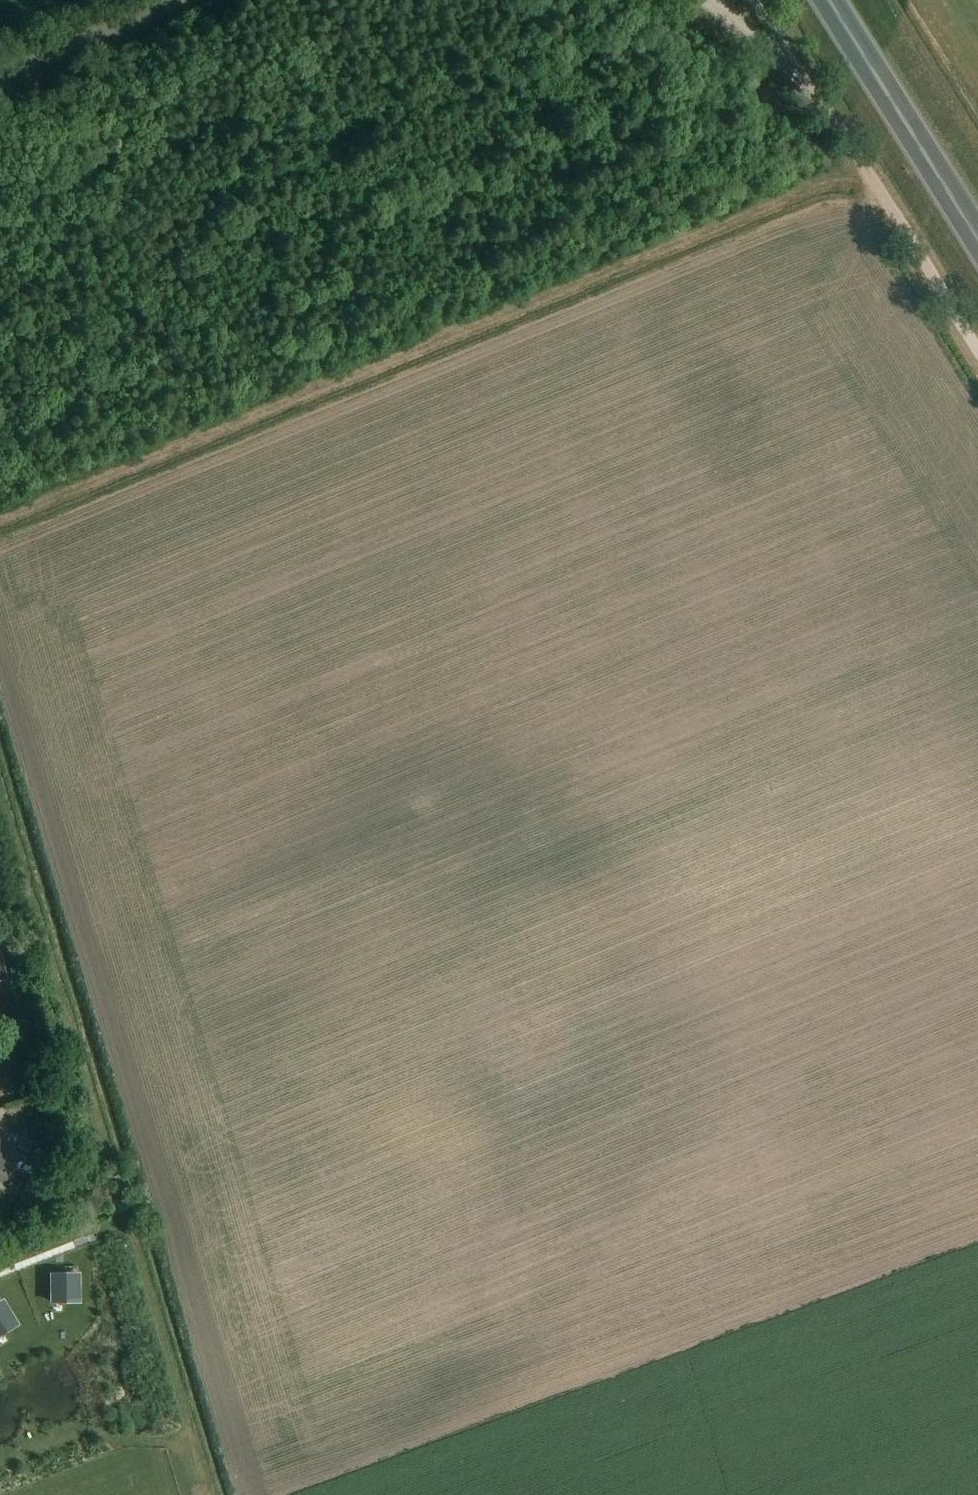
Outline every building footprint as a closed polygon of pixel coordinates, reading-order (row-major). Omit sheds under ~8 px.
[(23,1191),(43,1202),(49,1191),(30,1180),(23,1191)] [(78,1276),(52,1277),(52,1304),(78,1303),(78,1276)] [(0,1305),(0,1337),(17,1326),(3,1303),(0,1305)]
